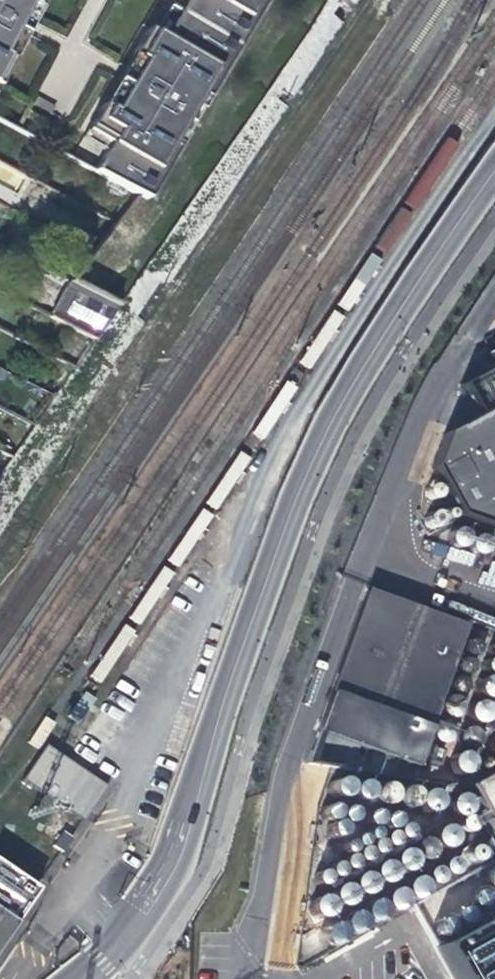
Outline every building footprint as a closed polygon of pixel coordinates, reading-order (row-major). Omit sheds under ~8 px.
[(11,60),(25,33),(38,8),(42,0),(0,0),(0,80),(11,60)] [(151,33),(145,30),(130,57),(121,72),(100,106),(85,132),(79,141),(102,154),(91,172),(137,197),(143,201),(174,148),(203,99),(263,0),(171,0),(151,33)] [(114,309),(110,307),(67,284),(49,317),(92,340),(114,309)] [(478,356),(494,387),(494,347),(478,356)] [(448,403),(463,411),(469,399),(454,390),(448,403)] [(456,426),(471,434),(481,417),(471,399),(469,399),(463,411),(456,426)] [(20,441),(30,427),(0,410),(0,430),(20,441)] [(481,451),(488,447),(494,444),(494,443),(481,417),(471,434),(477,444),(481,451)] [(471,447),(477,444),(471,434),(466,437),(471,447)] [(488,447),(491,452),(484,456),(492,471),(494,469),(494,444),(488,447)] [(481,451),(484,456),(491,452),(488,447),(481,451)] [(436,468),(427,491),(494,517),(494,491),(436,468)] [(463,635),(362,598),(303,763),(392,778),(397,768),(412,774),(463,635)] [(110,790),(48,749),(24,783),(85,824),(110,790)] [(463,786),(494,841),(494,768),(463,786)] [(41,899),(0,869),(0,959),(41,899)]
